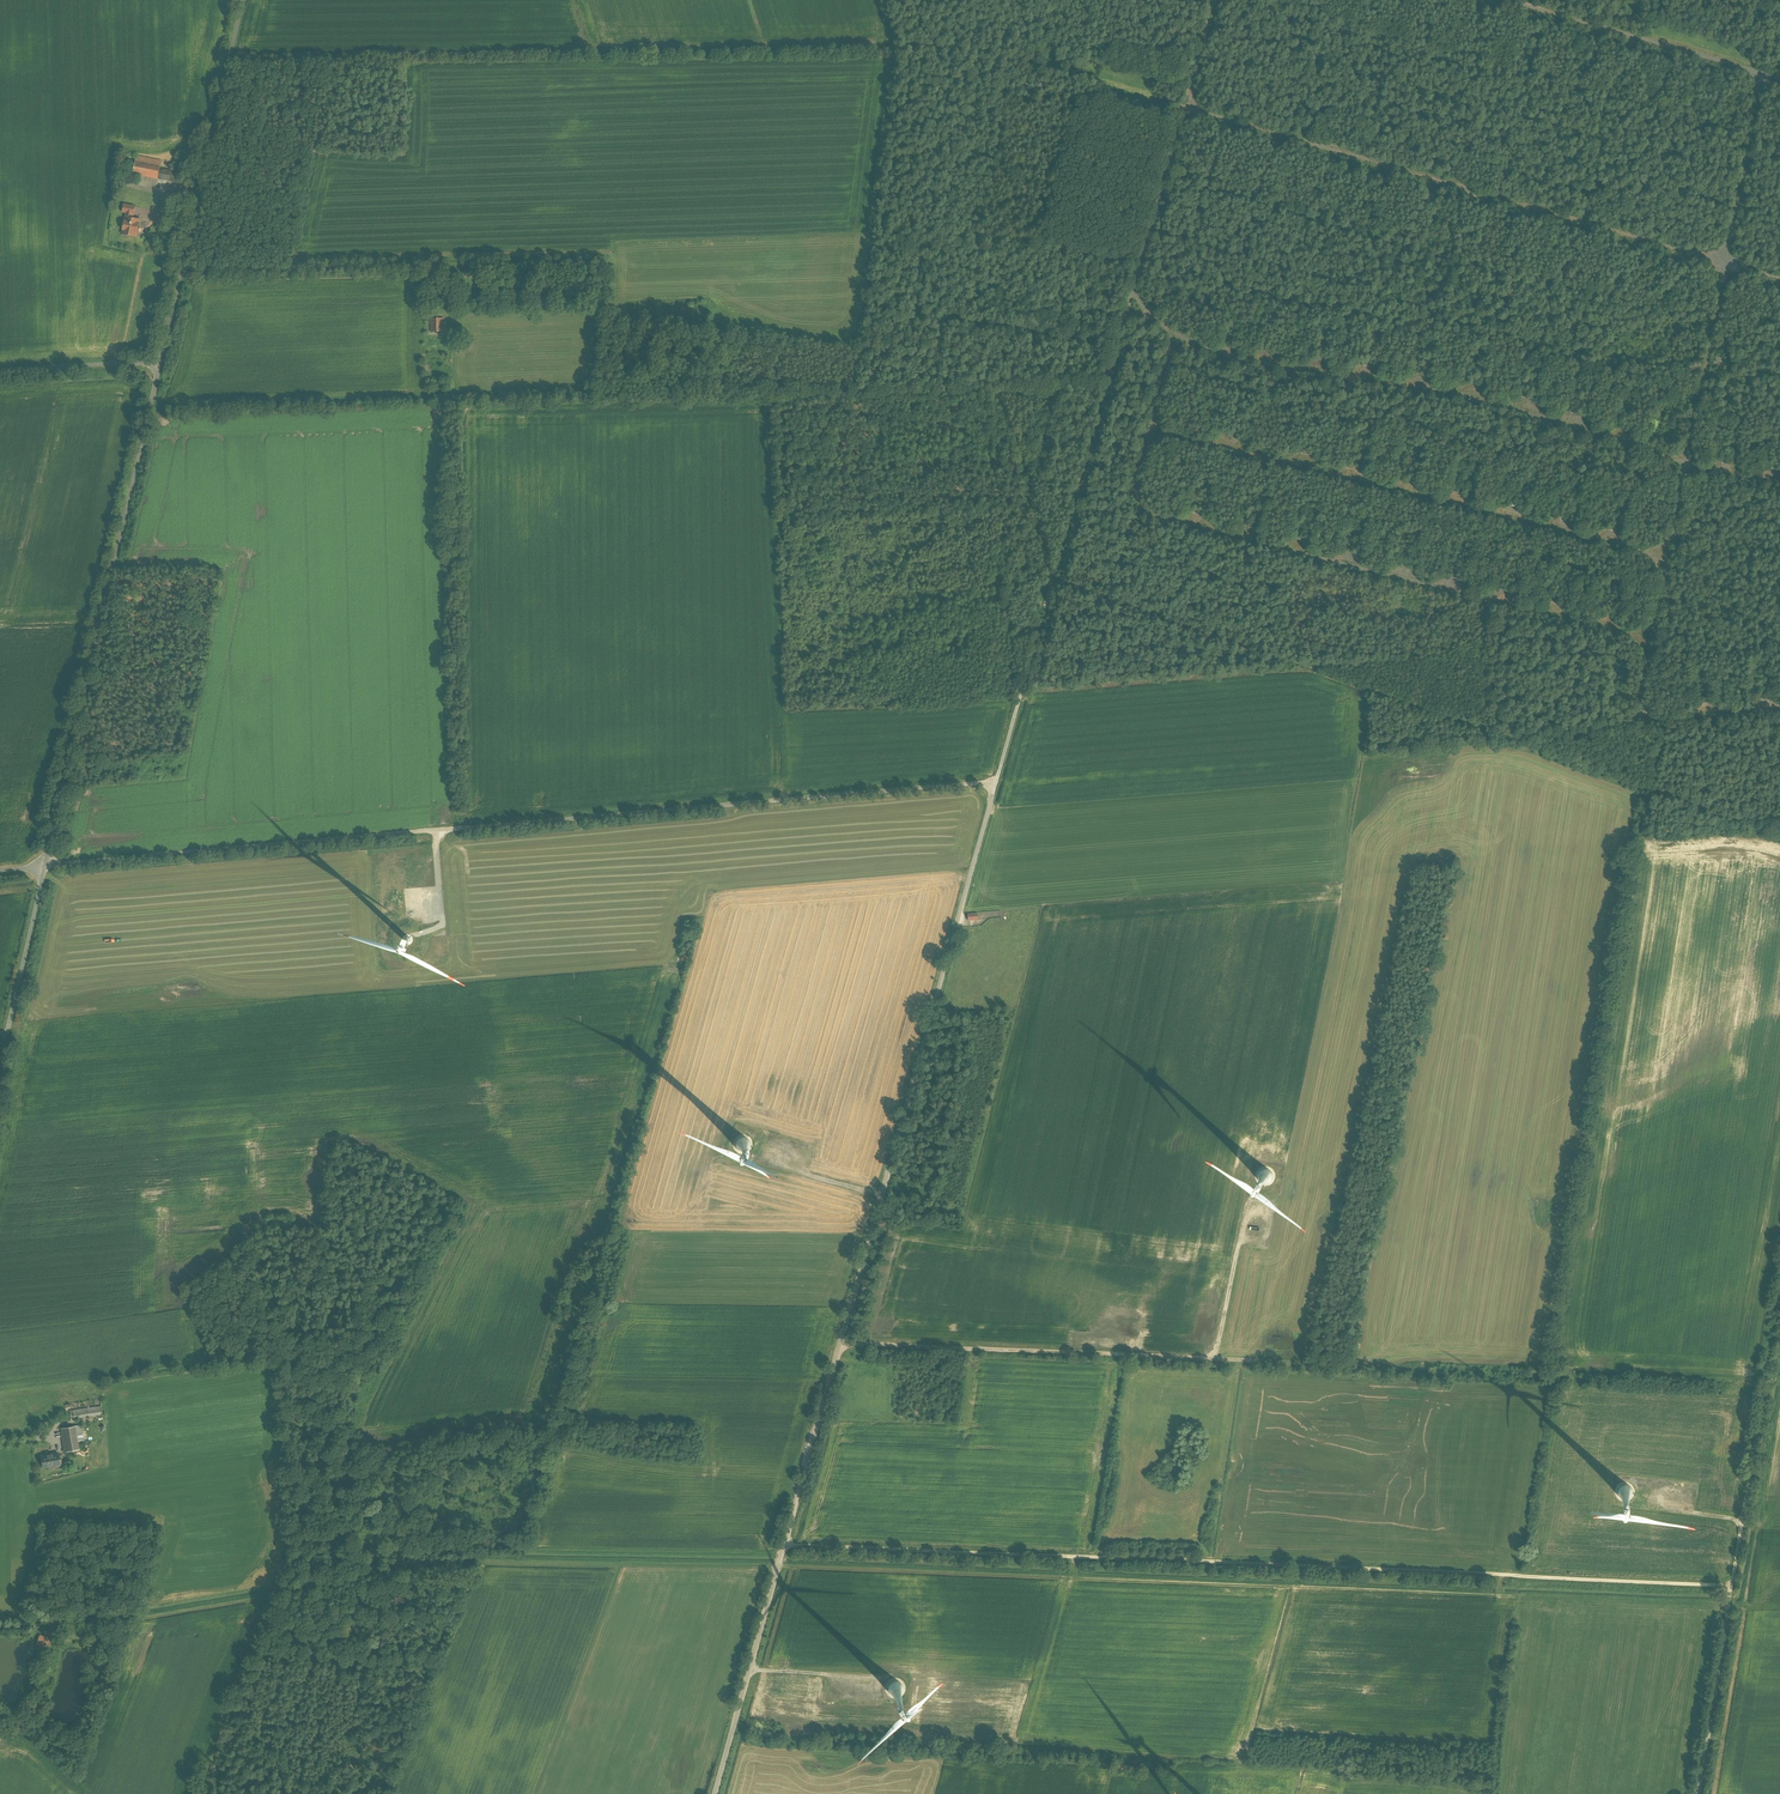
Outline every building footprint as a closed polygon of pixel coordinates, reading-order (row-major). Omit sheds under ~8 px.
[(137,156),(136,161),(134,174),(182,183),(184,173),(176,172),(160,169),(161,161),(137,156)] [(135,207),(125,205),(124,212),(127,212),(134,214),(135,207)] [(134,214),(127,212),(123,234),(136,237),(137,232),(139,232),(140,228),(138,227),(140,220),(133,219),(134,214)] [(443,316),(430,316),(430,329),(444,329),(443,316)] [(1727,359),(1716,357),(1714,367),(1725,369),(1727,359)] [(101,1406),(73,1411),(74,1418),(102,1414),(101,1406)] [(63,1439),(78,1437),(76,1426),(61,1428),(63,1439)] [(78,1437),(63,1439),(65,1452),(79,1449),(78,1437)] [(58,1453),(41,1455),(44,1468),(60,1465),(58,1453)] [(51,1640),(46,1638),(43,1645),(49,1647),(51,1640)]
